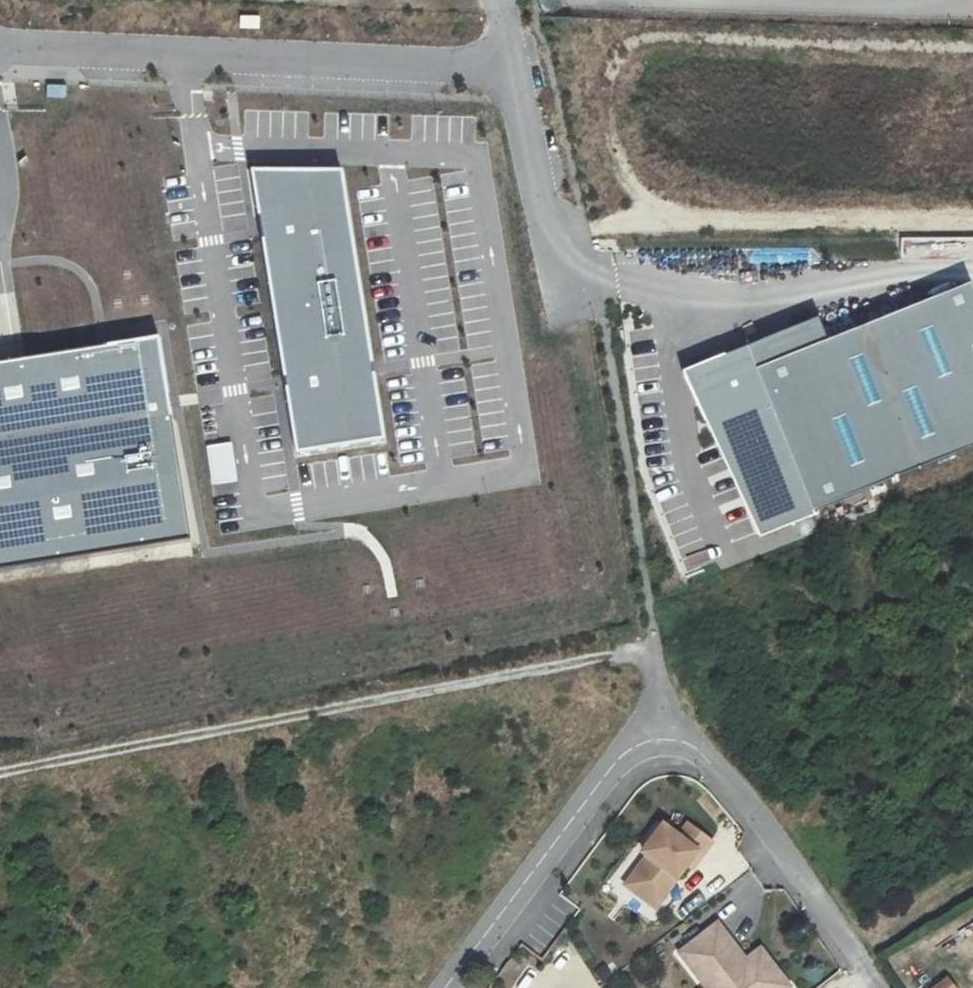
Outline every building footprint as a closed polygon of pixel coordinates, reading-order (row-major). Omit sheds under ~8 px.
[(341,168),(252,170),(294,455),(383,437),(341,168)] [(681,368),(757,534),(816,513),(814,509),(972,446),(972,289),(970,282),(828,337),(818,318),(681,368)] [(0,364),(0,572),(180,544),(150,340),(0,364)] [(233,443),(206,445),(209,485),(236,484),(233,443)] [(663,826),(643,854),(648,857),(633,878),(644,887),(638,895),(656,908),(688,865),(692,869),(712,842),(688,825),(678,838),(663,826)] [(638,895),(644,887),(633,878),(626,886),(638,895)] [(788,987),(771,967),(760,976),(747,960),(717,924),(680,954),(708,987),(788,987)] [(758,950),(747,960),(760,976),(771,967),(758,950)] [(936,987),(954,987),(948,979),(936,987)]
